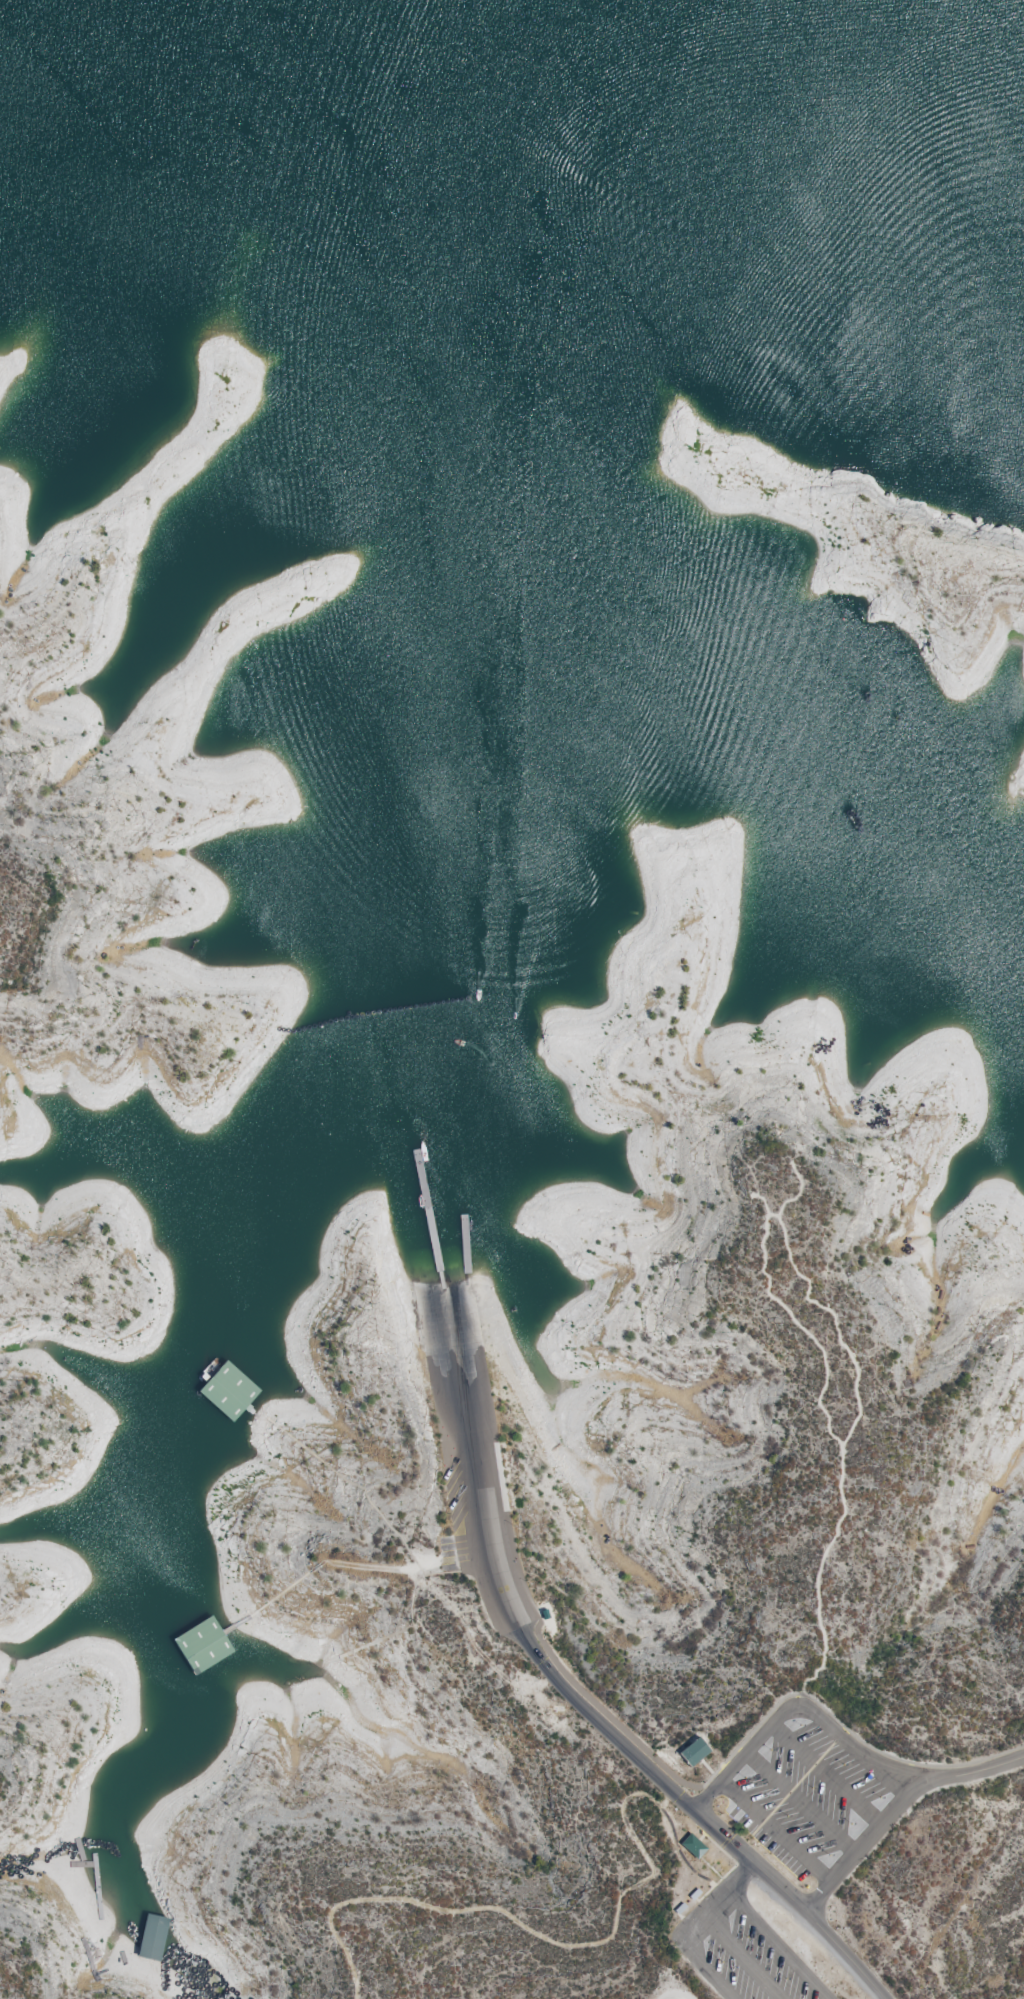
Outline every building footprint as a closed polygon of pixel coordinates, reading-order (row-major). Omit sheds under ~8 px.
[(293,1614),(269,1579),(231,1605),(255,1639),(293,1614)] [(710,1753),(698,1737),(678,1753),(690,1769),(710,1753)] [(696,1861),(707,1850),(689,1833),(679,1845),(696,1861)]
